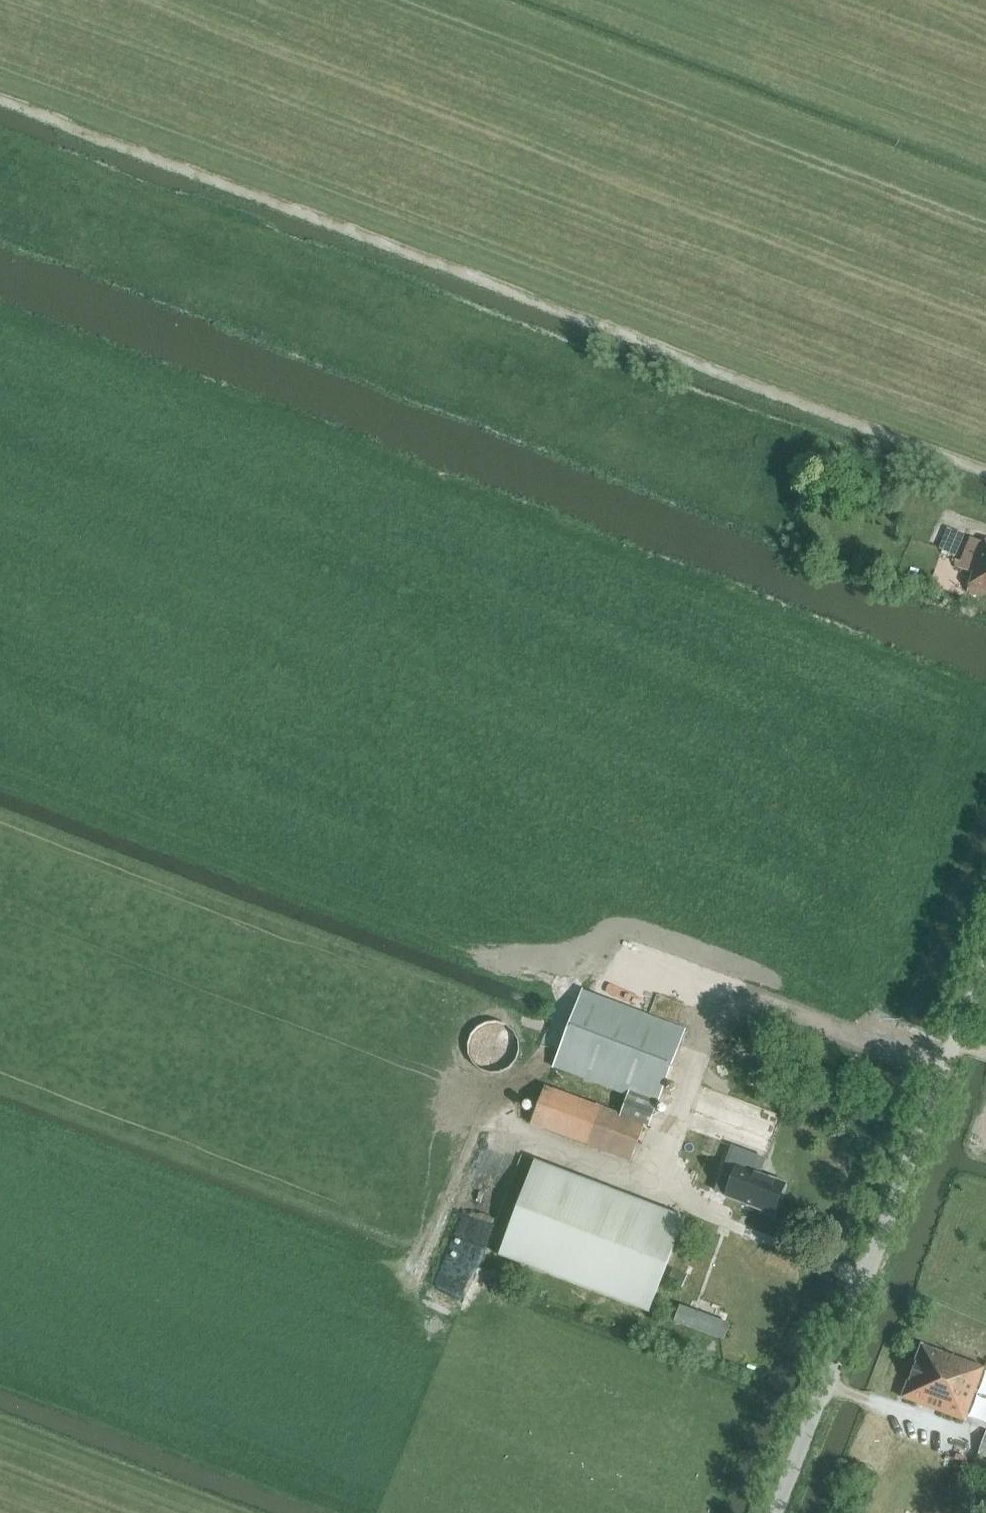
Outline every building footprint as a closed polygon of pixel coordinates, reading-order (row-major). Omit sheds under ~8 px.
[(958,554),(966,532),(948,526),(940,547),(958,554)] [(971,537),(959,568),(974,573),(968,591),(982,597),(984,591),(985,592),(985,540),(984,539),(983,542),(971,537)] [(621,1114),(546,1085),(531,1122),(632,1161),(646,1124),(650,1126),(688,1028),(583,988),(554,1067),(628,1095),(621,1114)] [(522,1049),(522,1048),(520,1039),(518,1034),(515,1030),(512,1027),(506,1024),(497,1022),(488,1023),(484,1025),(479,1028),(475,1033),(473,1036),(471,1042),(470,1047),(471,1053),(472,1057),(477,1065),(481,1069),(485,1071),(491,1073),(494,1074),(502,1073),(505,1072),(513,1068),(517,1063),(520,1059),(521,1053),(522,1049)] [(720,1042),(706,1079),(718,1083),(732,1046),(720,1042)] [(733,1147),(724,1169),(735,1173),(727,1197),(773,1215),(785,1184),(760,1174),(766,1159),(733,1147)] [(535,1161),(499,1255),(649,1312),(685,1218),(535,1161)] [(687,1276),(673,1269),(668,1280),(682,1287),(687,1276)] [(923,1344),(902,1397),(964,1421),(985,1368),(923,1344)] [(978,1454),(985,1457),(985,1434),(978,1454)]
